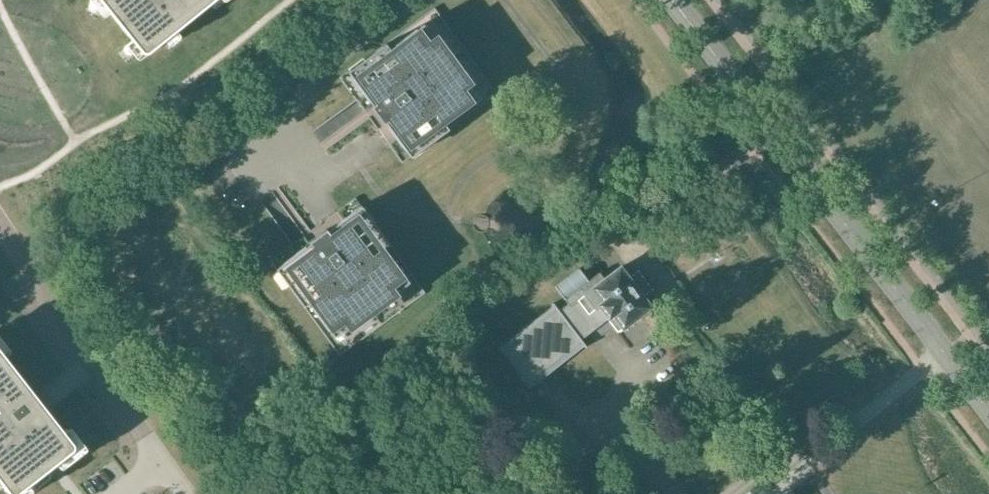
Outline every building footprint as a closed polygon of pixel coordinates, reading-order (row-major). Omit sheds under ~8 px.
[(142,50),(145,52),(148,51),(212,0),(102,0),(142,50)] [(385,44),(347,72),(372,106),(370,107),(383,125),(385,123),(410,157),(448,129),(444,124),(478,99),(423,24),(389,49),(385,44)] [(309,244),(275,269),(303,307),(308,303),(333,337),(408,282),(383,248),(389,244),(361,206),(327,231),(325,229),(308,242),(309,244)] [(607,319),(617,332),(640,314),(643,317),(647,314),(644,310),(652,306),(653,301),(647,293),(652,289),(637,270),(632,273),(626,266),(621,265),(604,279),(599,272),(587,281),(578,268),(554,287),(568,304),(559,311),(553,304),(499,345),(528,384),(583,342),(579,337),(607,315),(609,318),(607,319)] [(54,476),(55,474),(54,472),(47,463),(62,451),(63,451),(65,453),(67,452),(70,449),(72,447),(71,444),(49,415),(47,414),(44,415),(43,416),(30,399),(31,398),(32,396),(32,393),(0,353),(0,493),(30,493),(54,476)]
